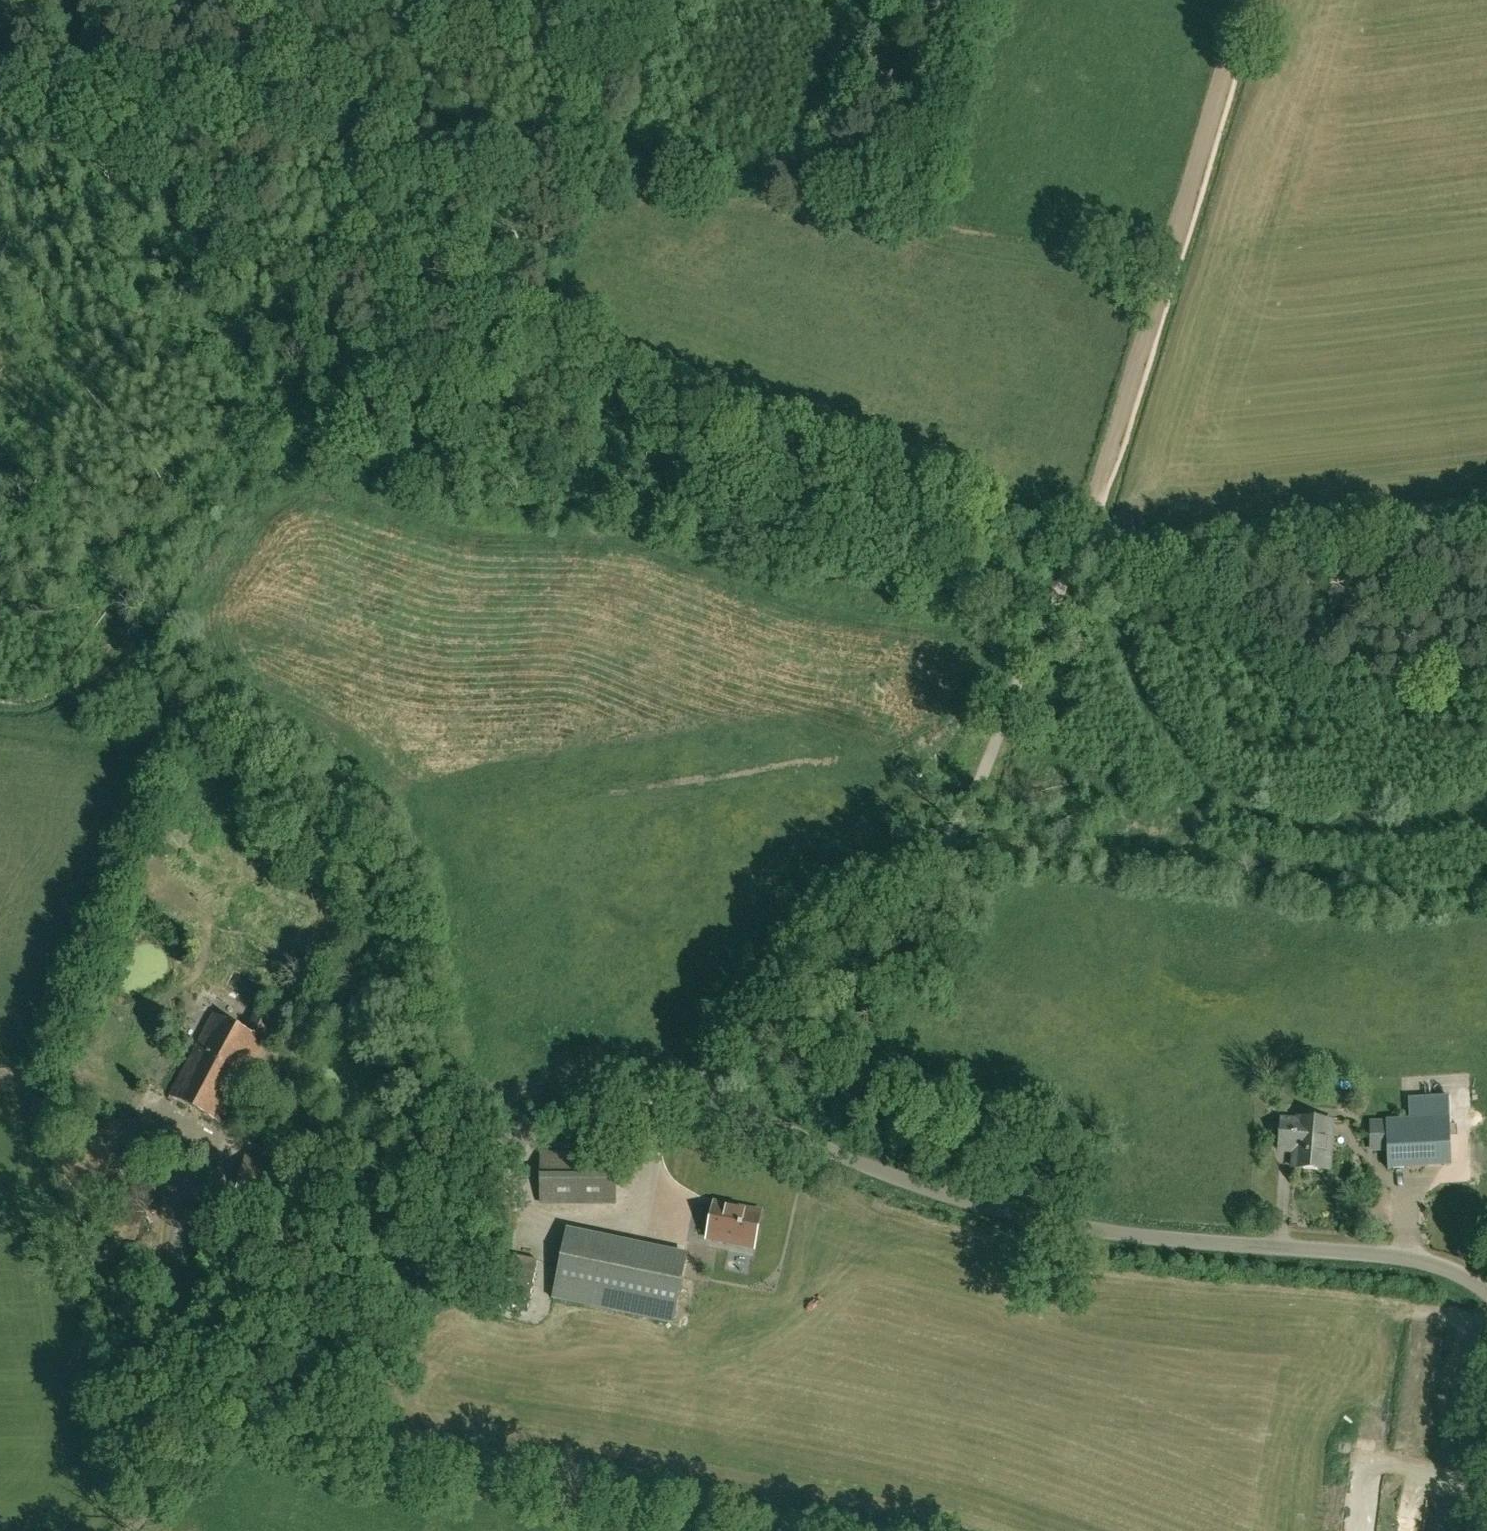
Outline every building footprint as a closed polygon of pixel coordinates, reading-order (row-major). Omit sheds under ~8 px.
[(199,1006),(210,1010),(215,994),(204,990),(199,1006)] [(221,1125),(274,1024),(254,1014),(244,1032),(211,1015),(168,1097),(221,1125)] [(1449,1165),(1446,1115),(1445,1102),(1414,1104),(1415,1117),(1383,1119),(1386,1169),(1449,1165)] [(1327,1171),(1332,1121),(1297,1118),(1297,1121),(1281,1120),(1279,1145),(1295,1147),(1293,1168),(1327,1171)] [(615,1203),(615,1155),(540,1155),(540,1203),(615,1203)] [(294,1216),(305,1171),(245,1157),(234,1202),(294,1216)] [(707,1239),(753,1249),(761,1212),(715,1202),(712,1215),(710,1226),(707,1239)] [(554,1302),(677,1324),(683,1289),(675,1288),(681,1253),(567,1232),(554,1302)] [(513,1256),(503,1304),(527,1309),(537,1261),(513,1256)]
